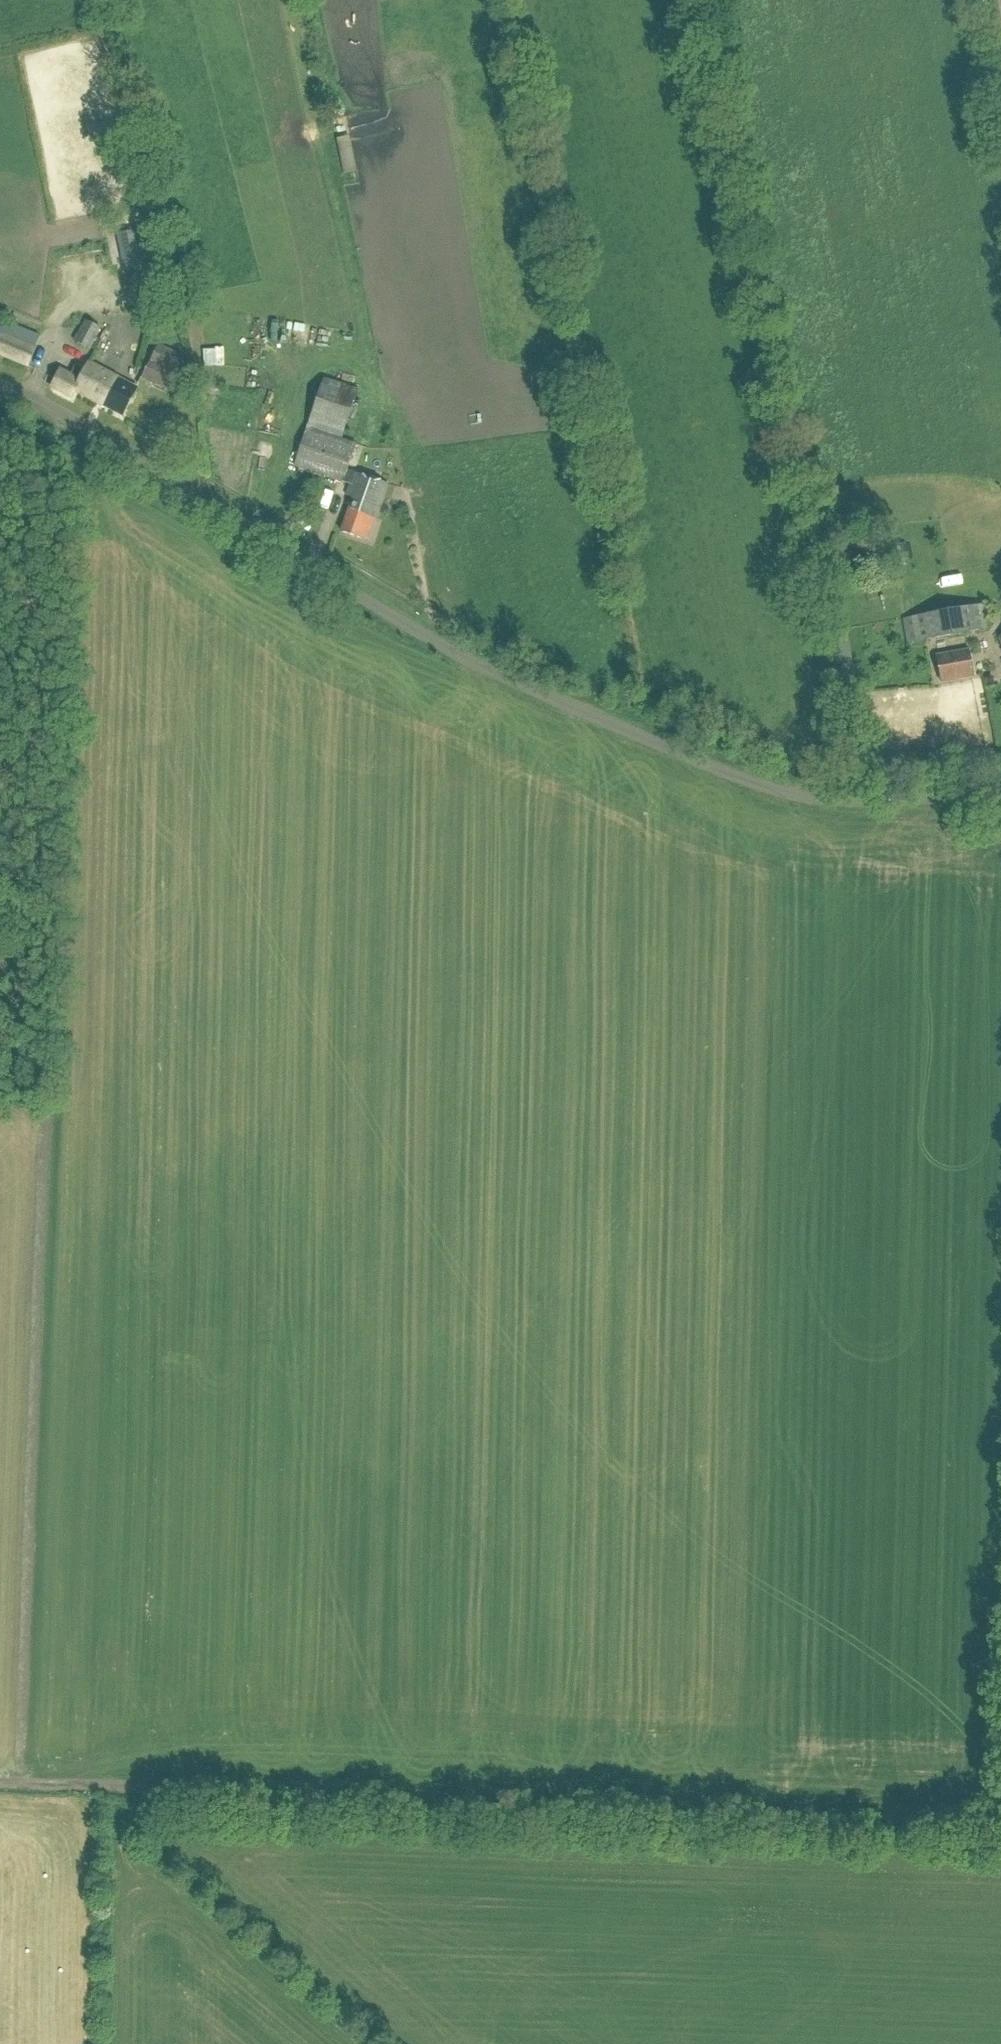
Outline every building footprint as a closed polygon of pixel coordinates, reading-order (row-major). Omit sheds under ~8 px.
[(85,321),(74,342),(90,351),(91,348),(97,351),(102,341),(96,338),(101,329),(85,321)] [(323,349),(326,332),(307,329),(304,346),(323,349)] [(36,348),(0,334),(0,355),(28,367),(36,348)] [(187,379),(177,374),(185,358),(160,344),(141,379),(177,398),(187,379)] [(227,369),(223,349),(210,352),(214,372),(227,369)] [(89,363),(85,370),(75,365),(71,376),(61,370),(52,388),(72,398),(75,392),(122,416),(137,388),(89,363)] [(376,520),(387,484),(347,471),(356,444),(341,440),(358,391),(324,379),(307,428),(294,466),(351,485),(347,496),(353,498),(341,532),(367,541),(374,519),(376,520)] [(983,605),(912,618),(917,643),(987,630),(983,605)] [(941,683),(974,677),(969,649),(936,655),(941,683)]
